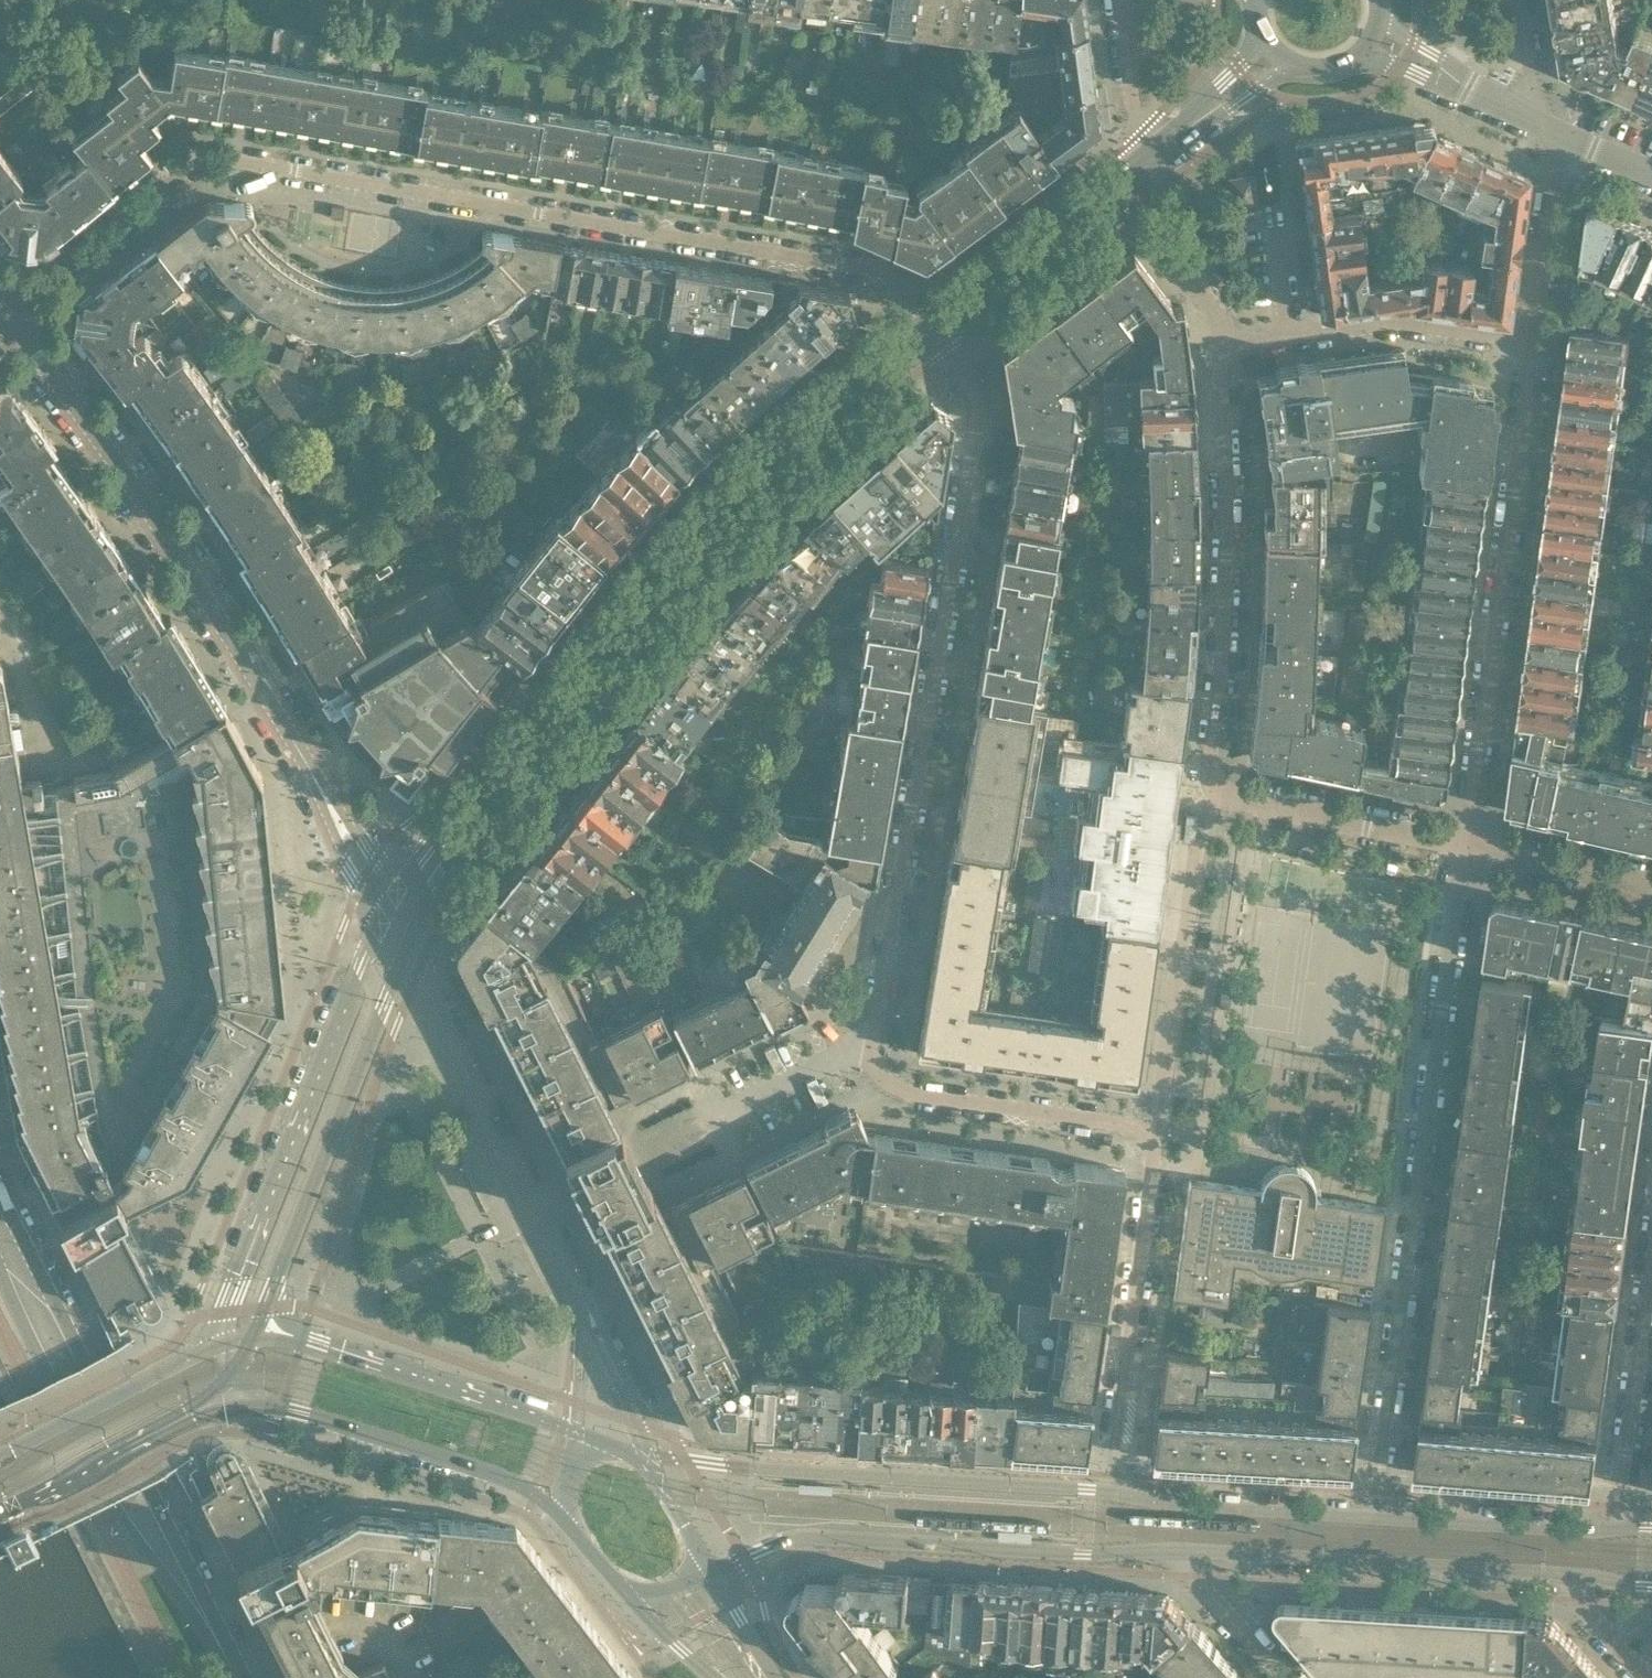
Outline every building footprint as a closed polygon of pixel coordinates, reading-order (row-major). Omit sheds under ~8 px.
[(771,8),(797,11),(798,7),(799,0),(772,0),(771,8)] [(798,7),(825,10),(827,0),(799,0),(798,7)] [(825,10),(853,14),(855,0),(827,0),(825,10)] [(853,14),(854,14),(853,18),(885,22),(888,0),(855,0),(853,14)] [(885,22),(910,26),(913,0),(888,0),(885,22)] [(910,26),(936,29),(940,0),(913,0),(910,26)] [(936,29),(961,32),(965,0),(940,0),(936,29)] [(961,32),(987,35),(991,0),(965,0),(961,32)] [(987,35),(1013,39),(1017,4),(1018,0),(991,0),(987,35)] [(1017,4),(1053,9),(1054,0),(1018,0),(1017,4)] [(1083,0),(1054,0),(1053,9),(1057,10),(1060,31),(1087,28),(1083,0)] [(1557,18),(1612,9),(1611,0),(1554,0),(1557,18)] [(1057,10),(1053,9),(1017,4),(1013,39),(1006,89),(1014,88),(1019,93),(1019,99),(1013,104),(1016,108),(1036,135),(1063,115),(1060,90),(1056,60),(1053,32),(1060,31),(1057,10)] [(736,9),(734,25),(744,26),(746,10),(736,9)] [(1612,9),(1557,18),(1561,41),(1616,32),(1612,9)] [(719,24),(720,12),(711,11),(709,23),(719,24)] [(685,12),(682,27),(690,28),(693,13),(685,12)] [(387,26),(385,36),(396,37),(397,28),(387,26)] [(1087,28),(1060,31),(1053,32),(1056,60),(1091,55),(1087,28)] [(1627,46),(1610,83),(1635,93),(1651,53),(1651,39),(1633,30),(1627,46)] [(1616,32),(1561,41),(1565,63),(1610,83),(1627,46),(1617,42),(1616,32)] [(51,42),(47,45),(45,42),(0,79),(0,113),(66,60),(51,42)] [(114,48),(103,56),(109,66),(121,58),(114,48)] [(218,111),(227,57),(174,48),(169,77),(152,75),(170,98),(169,103),(218,111)] [(640,49),(636,66),(649,69),(653,52),(640,49)] [(1635,93),(1651,101),(1651,53),(1635,93)] [(1091,55),(1056,60),(1060,90),(1095,83),(1091,55)] [(290,68),(227,57),(218,111),(281,122),(290,68)] [(169,103),(170,98),(152,75),(141,61),(121,76),(127,84),(107,99),(113,106),(141,142),(158,129),(158,124),(152,116),(169,103)] [(357,79),(290,68),(281,122),(347,133),(357,79)] [(540,72),(538,84),(546,85),(548,73),(540,72)] [(816,92),(818,79),(809,77),(808,85),(805,85),(805,91),(816,92)] [(425,91),(357,79),(347,133),(417,145),(426,94),(425,94),(425,91)] [(582,79),(580,91),(588,92),(590,80),(582,79)] [(593,81),(591,93),(599,94),(601,82),(593,81)] [(1095,83),(1060,90),(1063,115),(1098,109),(1095,83)] [(617,85),(615,97),(623,98),(625,86),(617,85)] [(923,92),(905,95),(907,108),(926,104),(923,92)] [(451,98),(426,94),(417,145),(442,149),(451,98)] [(473,102),(451,98),(442,149),(464,153),(473,102)] [(876,99),(874,109),(886,111),(887,100),(876,99)] [(543,114),(542,114),(473,102),(464,153),(534,165),(543,114)] [(141,142),(113,106),(70,139),(80,152),(109,189),(149,158),(150,152),(141,142)] [(1055,161),(1036,135),(1016,108),(998,121),(1037,174),(1040,172),(1046,172),(1052,167),(1053,162),(1055,161)] [(1098,109),(1063,115),(1083,140),(1098,129),(1100,124),(1098,109)] [(542,111),(542,114),(543,114),(534,165),(602,177),(612,123),(542,111)] [(940,151),(910,111),(899,120),(928,159),(940,151)] [(1063,115),(1036,135),(1055,161),(1083,140),(1063,115)] [(1037,174),(998,121),(962,148),(963,150),(1002,201),(1004,199),(1010,199),(1016,194),(1017,189),(1022,185),(1028,185),(1034,181),(1035,176),(1037,174)] [(1409,185),(1410,183),(1431,133),(1430,133),(1433,128),(1433,127),(1433,125),(1432,124),(1432,123),(1431,122),(1429,122),(1428,122),(1395,126),(1397,137),(1401,166),(1395,167),(1398,186),(1409,185)] [(658,131),(612,123),(602,177),(648,185),(658,131)] [(1401,166),(1397,137),(1395,126),(1365,130),(1366,141),(1372,190),(1398,186),(1395,167),(1401,166)] [(715,128),(712,140),(722,142),(724,130),(715,128)] [(1372,190),(1366,141),(1365,130),(1331,134),(1337,174),(1341,173),(1344,193),(1372,190)] [(704,139),(658,131),(648,185),(694,193),(704,139)] [(1432,203),(1457,145),(1431,133),(1410,183),(1430,192),(1426,201),(1432,203)] [(1298,171),(1302,170),(1303,176),(1324,173),(1328,195),(1344,193),(1341,173),(1337,174),(1331,134),(1293,139),(1298,171)] [(712,140),(704,139),(694,193),(765,205),(775,153),(774,153),(774,151),(722,142),(712,140)] [(1460,206),(1482,155),(1457,145),(1432,203),(1437,206),(1441,197),(1460,206)] [(1002,201),(963,150),(916,185),(916,194),(919,198),(949,240),(952,238),(958,237),(963,233),(966,228),(969,225),(975,224),(980,220),(982,215),(986,212),(992,211),(998,207),(1000,202),(1002,201)] [(44,187),(48,192),(70,221),(109,189),(80,152),(53,173),(56,177),(44,187)] [(840,164),(775,153),(765,205),(830,217),(840,164)] [(17,184),(18,179),(0,155),(0,228),(8,238),(14,239),(13,245),(17,249),(22,250),(28,198),(17,197),(11,189),(17,184)] [(1505,166),(1482,155),(1460,206),(1484,217),(1505,166)] [(862,168),(840,164),(830,217),(851,220),(862,168)] [(1521,173),(1505,166),(1484,217),(1493,221),(1492,228),(1518,231),(1525,181),(1521,173)] [(884,171),(862,168),(851,220),(850,227),(853,228),(857,232),(863,235),(868,235),(873,237),(876,241),(882,243),(888,243),(892,245),(903,199),(905,180),(883,176),(884,171)] [(1324,173),(1303,176),(1309,223),(1332,220),(1328,195),(1324,173)] [(1250,176),(1236,178),(1231,179),(1234,203),(1253,200),(1250,176)] [(70,221),(48,192),(39,199),(28,198),(22,250),(32,252),(36,248),(37,242),(43,242),(70,221)] [(913,203),(903,199),(892,245),(920,258),(926,257),(949,240),(919,198),(913,203)] [(246,216),(250,213),(251,212),(252,211),(252,209),(252,208),(252,206),(251,206),(251,205),(249,203),(248,203),(247,203),(206,200),(156,239),(173,262),(187,250),(192,256),(191,257),(193,258),(198,248),(203,245),(218,264),(237,283),(257,299),(279,313),(303,324),(328,331),(353,336),(380,337),(406,335),(432,330),(456,322),(480,311),(502,297),(521,281),(524,285),(534,275),(553,279),(560,243),(488,230),(486,230),(484,231),(482,233),(481,235),(481,236),(482,238),(482,239),(483,240),(486,243),(486,244),(472,256),(455,266),(437,275),(419,281),(399,285),(379,286),(359,285),(340,282),(321,276),(303,268),(286,258),(271,245),(257,231),(246,217),(246,216)] [(342,218),(344,206),(332,204),(330,216),(342,218)] [(1595,205),(1588,210),(1579,270),(1596,274),(1623,218),(1595,205)] [(1243,212),(1235,213),(1237,221),(1242,220),(1245,220),(1243,212)] [(1332,220),(1309,223),(1312,247),(1358,241),(1355,218),(1332,220)] [(1648,229),(1623,218),(1596,274),(1621,285),(1648,229)] [(1514,260),(1518,231),(1492,228),(1481,227),(1471,226),(1468,244),(1478,248),(1478,254),(1489,256),(1514,260)] [(1648,229),(1621,285),(1644,296),(1651,278),(1651,231),(1648,229)] [(156,239),(112,273),(134,301),(139,307),(152,297),(155,302),(170,290),(167,285),(179,275),(180,277),(183,274),(173,262),(156,239)] [(1358,241),(1312,247),(1315,271),(1338,268),(1362,265),(1358,241)] [(584,247),(562,243),(561,243),(560,243),(553,279),(551,291),(575,295),(584,247)] [(607,250),(584,247),(575,295),(598,299),(607,250)] [(628,254),(607,250),(598,299),(620,303),(628,254)] [(1187,343),(1181,304),(1172,305),(1132,252),(1114,265),(1148,311),(1156,322),(1160,355),(1151,356),(1153,378),(1191,376),(1187,343)] [(651,258),(628,254),(620,303),(643,307),(651,258)] [(1514,260),(1489,256),(1484,286),(1486,287),(1485,294),(1509,297),(1514,260)] [(673,261),(651,258),(643,307),(666,311),(673,261)] [(710,267),(673,261),(666,311),(665,315),(687,319),(690,297),(699,299),(700,292),(706,293),(710,267)] [(1420,263),(1418,277),(1415,300),(1415,306),(1438,309),(1445,266),(1420,263)] [(1148,311),(1114,265),(1054,311),(1088,357),(1148,311)] [(1362,265),(1338,268),(1344,310),(1380,305),(1377,282),(1364,284),(1362,265)] [(1472,270),(1445,266),(1438,309),(1466,313),(1470,284),(1472,270)] [(732,271),(710,267),(706,293),(700,292),(699,299),(690,297),(687,319),(725,325),(727,311),(732,271)] [(1338,268),(1315,271),(1321,313),(1344,310),(1338,268)] [(771,278),(732,271),(727,311),(745,314),(768,293),(771,278)] [(112,273),(84,295),(83,301),(77,300),(73,304),(72,312),(125,318),(127,306),(134,301),(112,273)] [(1418,277),(1377,282),(1380,305),(1415,300),(1418,277)] [(1644,296),(1651,299),(1651,278),(1644,296)] [(796,282),(794,295),(785,303),(788,306),(801,320),(806,316),(812,322),(818,316),(831,331),(854,312),(848,291),(796,282)] [(1509,297),(1485,294),(1486,287),(1484,286),(1470,284),(1466,313),(1500,318),(1507,313),(1509,297)] [(801,320),(788,306),(771,322),(802,356),(831,331),(818,316),(812,322),(806,316),(801,320)] [(1054,311),(1006,347),(1001,349),(1014,430),(1015,429),(1020,430),(1020,431),(1072,439),(1076,418),(1070,417),(1073,397),(1058,395),(1059,390),(1055,385),(1089,359),(1088,357),(1054,311)] [(162,362),(143,336),(138,335),(131,340),(123,330),(125,318),(72,312),(71,319),(74,324),(80,325),(80,331),(123,389),(162,362)] [(1596,315),(1573,312),(1571,327),(1594,330),(1596,315)] [(525,314),(518,319),(517,319),(527,334),(535,329),(525,314)] [(205,318),(192,328),(199,337),(211,327),(205,318)] [(663,336),(666,319),(660,318),(657,335),(663,336)] [(527,334),(517,319),(510,324),(520,339),(527,334)] [(802,356),(771,322),(753,338),(766,352),(761,356),(766,362),(762,366),(775,381),(802,356)] [(1594,330),(1571,327),(1569,349),(1621,356),(1624,334),(1594,330)] [(213,328),(206,333),(213,343),(220,339),(213,328)] [(753,338),(724,363),(756,398),(775,381),(762,366),(766,362),(761,356),(766,352),(753,338)] [(475,344),(466,347),(473,363),(481,360),(475,344)] [(285,346),(279,362),(287,365),(293,349),(285,346)] [(458,350),(465,367),(473,363),(466,347),(458,350)] [(614,347),(613,357),(624,359),(626,349),(614,347)] [(1295,360),(1295,362),(1296,369),(1276,371),(1277,378),(1257,381),(1259,393),(1258,394),(1259,402),(1260,403),(1265,438),(1264,440),(1266,454),(1268,455),(1269,468),(1337,459),(1331,419),(1409,408),(1409,409),(1425,412),(1420,452),(1417,469),(1417,471),(1428,473),(1485,481),(1495,406),(1488,405),(1490,392),(1470,390),(1471,383),(1452,381),(1452,376),(1424,372),(1423,377),(1406,375),(1402,347),(1305,360),(1303,359),(1295,360)] [(302,352),(293,349),(287,365),(296,369),(302,352)] [(1117,379),(1131,378),(1128,349),(1115,351),(1117,379)] [(1621,356),(1569,349),(1566,370),(1619,377),(1621,356)] [(162,362),(123,389),(133,402),(136,403),(140,400),(159,427),(207,393),(177,351),(162,362)] [(583,355),(563,352),(560,367),(581,371),(583,355)] [(206,382),(236,363),(230,353),(199,372),(206,382)] [(343,361),(340,379),(349,380),(351,362),(343,361)] [(419,361),(409,362),(412,380),(421,378),(419,361)] [(360,364),(351,362),(349,380),(358,381),(360,364)] [(401,363),(403,381),(412,380),(409,362),(401,363)] [(756,398),(724,363),(697,387),(710,401),(716,396),(723,403),(727,399),(739,414),(756,398)] [(233,388),(246,379),(240,369),(227,377),(233,388)] [(1619,377),(1566,370),(1563,391),(1616,398),(1619,377)] [(345,388),(302,419),(269,373),(254,383),(298,443),(355,402),(345,388)] [(33,417),(10,386),(4,385),(4,379),(1,374),(0,374),(0,437),(2,440),(0,442),(0,456),(16,476),(49,449),(54,445),(33,417)] [(1191,376),(1153,378),(1138,378),(1138,379),(1102,381),(1103,402),(1192,396),(1191,376)] [(710,401),(697,387),(677,405),(713,439),(739,414),(727,399),(723,403),(716,396),(710,401)] [(1616,398),(1563,391),(1560,413),(1613,420),(1616,398)] [(207,393),(159,427),(189,469),(236,437),(207,393)] [(1102,396),(1089,396),(1087,427),(1101,427),(1102,396)] [(1192,396),(1103,402),(1105,423),(1140,421),(1193,418),(1192,396)] [(713,439),(677,405),(674,402),(668,409),(656,421),(694,458),(713,439)] [(949,413),(935,404),(932,403),(908,424),(944,462),(952,414),(949,413)] [(612,411),(626,427),(631,422),(617,407),(612,411)] [(253,440),(278,423),(271,412),(246,430),(253,440)] [(1613,420),(1560,413),(1557,434),(1610,441),(1613,420)] [(1193,418),(1140,421),(1141,442),(1146,442),(1194,438),(1193,418)] [(694,458),(656,421),(650,428),(638,440),(677,476),(694,458)] [(908,424),(892,437),(938,488),(939,489),(944,462),(908,424)] [(1104,425),(1104,440),(1127,439),(1126,425),(1104,425)] [(263,456),(289,439),(282,428),(256,445),(263,456)] [(1072,439),(1020,431),(1016,457),(1068,465),(1072,439)] [(1610,441),(1557,434),(1554,456),(1607,463),(1610,441)] [(236,437),(189,469),(217,512),(266,480),(236,437)] [(892,437),(876,451),(922,503),(938,488),(892,437)] [(677,476),(638,440),(636,438),(616,459),(657,497),(677,476)] [(1196,483),(1195,461),(1194,438),(1146,442),(1147,486),(1148,508),(1197,505),(1196,483)] [(78,490),(49,449),(16,476),(0,488),(27,527),(78,490)] [(876,451),(861,465),(907,516),(922,503),(876,451)] [(1651,469),(1651,452),(1643,451),(1641,463),(1635,463),(1634,468),(1641,469),(1638,483),(1647,484),(1648,475),(1651,475),(1651,469)] [(1607,463),(1554,456),(1551,477),(1604,484),(1607,463)] [(1068,465),(1016,457),(1012,482),(1064,490),(1068,465)] [(657,497),(616,459),(597,478),(599,480),(640,516),(657,497)] [(861,465),(845,480),(891,530),(907,516),(861,465)] [(1288,472),(1271,472),(1271,503),(1264,503),(1263,534),(1263,539),(1263,540),(1316,542),(1316,496),(1331,496),(1331,472),(1290,472),(1290,469),(1287,470),(1288,472)] [(1485,481),(1428,473),(1424,496),(1481,504),(1485,481)] [(1604,484),(1551,477),(1548,499),(1601,505),(1604,484)] [(1373,480),(1364,539),(1377,541),(1386,479),(1373,480)] [(266,480),(217,512),(246,556),(291,527),(296,524),(266,480)] [(640,516),(599,480),(579,503),(620,539),(640,516)] [(845,480),(829,494),(863,533),(875,545),(891,530),(845,480)] [(1064,490),(1012,482),(1008,504),(1060,514),(1064,490)] [(938,488),(922,503),(933,515),(935,515),(939,489),(938,488)] [(107,532),(78,490),(27,527),(56,569),(107,532)] [(829,494),(801,521),(841,552),(841,553),(844,555),(863,533),(829,494)] [(1481,504),(1424,496),(1421,516),(1426,517),(1479,525),(1481,504)] [(1134,499),(1121,499),(1121,508),(1135,508),(1134,499)] [(1601,505),(1548,499),(1545,520),(1598,527),(1601,505)] [(620,539),(579,503),(561,523),(603,559),(620,539)] [(1060,514),(1008,504),(1004,529),(1056,537),(1060,514)] [(1197,572),(1197,527),(1197,505),(1148,508),(1148,529),(1148,573),(1197,572)] [(1634,510),(1631,540),(1643,541),(1645,520),(1649,520),(1650,512),(1634,510)] [(1479,525),(1426,517),(1423,538),(1476,546),(1479,525)] [(603,559),(561,523),(554,518),(541,534),(590,574),(603,559)] [(1598,527),(1545,520),(1542,542),(1600,549),(1603,528),(1598,527)] [(801,521),(783,539),(826,571),(841,553),(841,552),(801,521)] [(291,527),(246,556),(240,559),(268,603),(318,573),(291,527)] [(1056,537),(1004,529),(1001,546),(1000,546),(1000,549),(1053,558),(1056,537)] [(137,577),(107,532),(56,569),(84,610),(137,577)] [(590,574),(541,534),(527,551),(576,592),(590,574)] [(1476,546),(1423,538),(1420,559),(1473,566),(1476,546)] [(783,539),(766,557),(807,590),(809,592),(826,571),(783,539)] [(1313,610),(1315,560),(1316,542),(1263,540),(1263,562),(1261,607),(1313,610)] [(1631,540),(1629,561),(1643,562),(1646,542),(1631,540)] [(1134,541),(1120,541),(1121,550),(1134,550),(1134,541)] [(1600,549),(1542,542),(1539,564),(1597,572),(1600,549)] [(1347,587),(1361,589),(1367,545),(1354,543),(1347,587)] [(997,571),(990,613),(1042,622),(1053,558),(1000,549),(996,571),(997,571)] [(576,592),(527,551),(514,568),(563,609),(576,592)] [(1386,553),(1372,552),(1366,596),(1380,598),(1386,553)] [(0,561),(0,563),(2,568),(13,562),(9,556),(0,561)] [(766,557),(748,576),(791,609),(807,590),(766,557)] [(882,558),(878,581),(923,588),(927,566),(882,558)] [(1473,566),(1420,559),(1415,558),(1412,579),(1470,588),(1473,566)] [(388,562),(375,571),(379,577),(393,568),(388,562)] [(1597,572),(1539,564),(1536,586),(1594,594),(1597,572)] [(13,591),(0,566),(0,601),(13,591)] [(563,609),(514,568),(499,586),(503,589),(550,626),(563,609)] [(43,584),(34,571),(23,578),(32,591),(43,584)] [(1197,572),(1148,573),(1147,595),(1195,595),(1197,572)] [(318,573),(268,603),(295,649),(346,618),(318,573)] [(748,576),(731,595),(773,628),(772,628),(775,630),(791,609),(748,576)] [(146,590),(137,577),(84,610),(113,652),(119,648),(164,618),(146,590)] [(1470,588),(1412,579),(1409,602),(1414,603),(1467,610),(1470,588)] [(357,613),(346,619),(366,652),(452,600),(440,580),(364,625),(357,613)] [(923,588),(878,581),(870,580),(866,604),(919,612),(923,588)] [(1086,582),(1086,592),(1098,593),(1099,583),(1086,582)] [(1594,594),(1536,586),(1533,608),(1591,616),(1594,594)] [(550,626),(503,589),(488,607),(536,644),(550,626)] [(731,595),(715,614),(758,647),(772,628),(773,628),(731,595)] [(1195,595),(1147,595),(1147,617),(1194,617),(1195,595)] [(1085,599),(1085,615),(1099,616),(1099,600),(1085,599)] [(434,777),(520,664),(473,627),(464,620),(452,600),(366,652),(336,670),(341,678),(321,691),(319,692),(327,706),(323,708),(335,726),(343,736),(356,752),(363,760),(371,768),(379,775),(383,778),(392,785),(394,782),(406,791),(424,769),(434,777)] [(1467,610),(1414,603),(1411,623),(1464,631),(1467,610)] [(919,612),(866,604),(862,629),(865,629),(857,671),(862,672),(908,679),(919,612)] [(1623,605),(1621,618),(1628,619),(1629,613),(1628,612),(1629,606),(1623,605)] [(536,644),(488,607),(473,627),(520,664),(536,644)] [(1313,610),(1261,607),(1258,652),(1312,654),(1313,610)] [(1591,616),(1533,608),(1530,630),(1588,638),(1591,616)] [(1351,611),(1347,637),(1374,641),(1377,614),(1351,611)] [(979,679),(1031,687),(1042,622),(990,613),(983,654),(982,654),(978,679),(979,679)] [(698,633),(740,666),(742,667),(758,647),(715,614),(698,633)] [(164,618),(119,648),(144,691),(197,660),(169,615),(164,618)] [(1194,617),(1147,617),(1145,638),(1192,640),(1194,617)] [(346,618),(295,649),(321,691),(341,678),(336,670),(366,652),(346,619),(346,618)] [(1464,631),(1411,623),(1408,644),(1461,652),(1464,631)] [(1628,647),(1630,625),(1620,623),(1617,646),(1628,647)] [(1588,638),(1530,630),(1527,653),(1585,661),(1588,638)] [(698,633),(682,652),(724,686),(740,666),(698,633)] [(1082,637),(1081,656),(1094,656),(1096,638),(1082,637)] [(1192,640),(1145,638),(1143,660),(1191,662),(1192,640)] [(1461,652),(1408,644),(1403,643),(1401,662),(1406,662),(1459,670),(1461,652)] [(682,652),(666,672),(709,705),(724,686),(682,652)] [(1312,654),(1258,652),(1255,695),(1252,719),(1290,722),(1290,718),(1309,720),(1312,654)] [(76,668),(67,653),(57,659),(66,674),(76,668)] [(1585,661),(1527,653),(1524,675),(1582,683),(1585,661)] [(197,660),(144,691),(170,736),(224,705),(197,660)] [(1191,662),(1143,660),(1140,682),(1188,688),(1189,685),(1191,662)] [(1370,664),(1344,660),(1339,695),(1366,699),(1370,664)] [(1459,670),(1406,662),(1403,683),(1456,691),(1459,670)] [(0,664),(0,748),(15,745),(1,666),(0,664)] [(666,672),(650,692),(693,726),(709,705),(666,672)] [(908,679),(862,672),(854,718),(900,726),(908,679)] [(1582,683),(1524,675),(1521,696),(1579,704),(1582,683)] [(1031,687),(979,679),(975,700),(1028,709),(1031,687)] [(1189,688),(1188,688),(1140,682),(1128,680),(1128,683),(1134,684),(1133,694),(1127,693),(1122,730),(1128,731),(1126,741),(1121,740),(1120,743),(1181,751),(1189,688)] [(1456,691),(1403,683),(1400,704),(1453,712),(1456,691)] [(650,692),(635,712),(678,745),(693,726),(650,692)] [(1646,692),(1644,712),(1651,713),(1651,693),(1646,692)] [(1579,704),(1521,696),(1518,718),(1549,723),(1576,727),(1579,704)] [(951,846),(1001,854),(1007,855),(1008,853),(1007,852),(1008,848),(1033,853),(1035,840),(1011,836),(1011,832),(1011,831),(1014,810),(1030,812),(1047,712),(1028,709),(975,700),(975,703),(976,703),(972,722),(971,726),(972,726),(968,750),(967,750),(966,754),(967,754),(964,773),(963,773),(962,777),(963,778),(960,796),(959,796),(959,800),(959,801),(956,819),(955,819),(955,823),(956,824),(954,832),(952,842),(951,846)] [(1453,712),(1400,704),(1397,726),(1450,734),(1453,712)] [(279,952),(261,775),(233,722),(225,708),(224,705),(170,736),(113,770),(73,777),(73,783),(42,789),(41,779),(22,783),(15,745),(0,748),(0,1037),(7,1078),(9,1077),(18,1112),(13,1113),(14,1117),(15,1117),(17,1126),(22,1136),(30,1152),(29,1153),(50,1196),(61,1191),(68,1205),(66,1206),(67,1208),(102,1190),(108,1202),(112,1210),(123,1205),(123,1206),(188,1174),(271,1026),(269,1025),(281,1003),(284,1004),(279,952)] [(789,707),(785,718),(792,720),(795,721),(799,710),(796,709),(789,707)] [(804,728),(810,711),(801,707),(795,724),(804,728)] [(1606,731),(1608,709),(1597,708),(1594,730),(1606,731)] [(157,712),(139,722),(145,733),(163,723),(157,712)] [(635,712),(617,734),(665,771),(682,749),(678,746),(678,745),(635,712)] [(1644,712),(1641,734),(1642,734),(1651,736),(1651,713),(1644,712)] [(1357,763),(1362,727),(1313,716),(1312,720),(1309,720),(1290,718),(1290,722),(1252,719),(1248,749),(1254,756),(1356,777),(1358,764),(1357,763)] [(900,726),(854,718),(846,717),(835,779),(889,788),(900,726)] [(1549,723),(1518,718),(1507,804),(1512,811),(1551,819),(1562,763),(1550,761),(1552,751),(1544,750),(1549,723)] [(1567,743),(1570,728),(1556,725),(1554,741),(1567,743)] [(1450,734),(1397,726),(1394,747),(1447,756),(1450,734)] [(112,752),(113,752),(145,734),(141,728),(108,746),(112,752)] [(1599,732),(1598,741),(1606,742),(1607,733),(1599,732)] [(617,734),(600,756),(648,792),(665,771),(617,734)] [(1642,734),(1641,749),(1634,748),(1632,756),(1651,758),(1651,736),(1642,734)] [(1181,751),(1120,743),(1063,735),(1057,779),(1090,783),(1086,814),(1080,813),(1076,846),(1081,846),(1077,878),(1074,904),(1105,908),(1103,923),(1152,929),(1151,932),(1157,932),(1181,751)] [(118,764),(150,746),(147,739),(114,757),(118,764)] [(1564,762),(1566,747),(1556,745),(1553,760),(1564,762)] [(1447,756),(1394,747),(1391,769),(1426,775),(1444,778),(1447,756)] [(600,756),(584,777),(631,814),(648,792),(600,756)] [(1612,832),(1622,781),(1623,775),(1616,774),(1615,779),(1601,776),(1603,771),(1595,770),(1594,774),(1569,770),(1570,764),(1562,763),(1551,819),(1612,832)] [(1444,778),(1426,775),(1391,769),(1358,764),(1356,777),(1436,794),(1440,793),(1443,789),(1444,778)] [(584,777),(567,799),(615,836),(631,814),(584,777)] [(1635,778),(1634,783),(1622,781),(1612,832),(1651,840),(1651,781),(1635,778)] [(889,788),(835,779),(825,839),(825,842),(879,851),(889,788)] [(567,799),(551,819),(598,857),(615,836),(567,799)] [(795,814),(793,827),(813,830),(815,817),(795,814)] [(825,839),(792,833),(787,832),(768,818),(748,851),(802,884),(763,946),(803,972),(805,970),(804,969),(810,960),(811,960),(813,956),(812,956),(818,946),(819,947),(821,943),(820,943),(826,933),(827,933),(829,930),(829,929),(835,919),(835,920),(838,916),(837,916),(843,906),(844,906),(846,903),(845,902),(851,893),(852,893),(853,891),(856,893),(865,878),(874,879),(879,851),(825,842),(825,839)] [(551,819),(534,841),(581,879),(598,857),(551,819)] [(534,841),(521,857),(569,894),(581,879),(534,841)] [(1001,854),(951,846),(941,903),(992,912),(1001,854)] [(521,857),(509,873),(557,910),(569,894),(521,857)] [(1043,862),(1030,860),(1023,903),(1036,906),(1043,862)] [(509,873),(496,889),(545,925),(557,910),(509,873)] [(496,889),(485,904),(532,941),(545,925),(496,889)] [(1552,962),(1563,910),(1500,897),(1493,902),(1485,957),(1507,962),(1511,962),(1511,959),(1531,963),(1533,958),(1552,962)] [(1136,1083),(1144,1024),(1157,932),(1151,932),(1152,929),(1103,923),(1103,925),(1106,925),(1094,1014),(1101,1015),(1099,1026),(1038,1017),(1038,1019),(1028,1018),(1029,1016),(967,1007),(969,998),(977,999),(992,912),(941,903),(917,1052),(920,1052),(921,1045),(960,1050),(958,1058),(1022,1067),(1022,1065),(1030,1067),(1031,1067),(1031,1068),(1094,1077),(1095,1069),(1134,1075),(1133,1082),(1136,1083)] [(628,1162),(618,1142),(601,1109),(689,1065),(637,961),(621,949),(566,976),(561,966),(531,943),(484,906),(456,943),(453,947),(455,951),(468,978),(469,983),(471,988),(475,990),(477,996),(478,1001),(480,1006),(484,1009),(486,1012),(490,1010),(562,1152),(564,1157),(562,1157),(561,1160),(561,1163),(562,1166),(565,1167),(568,1168),(569,1167),(579,1187),(589,1206),(588,1207),(586,1210),(586,1213),(587,1215),(590,1217),(593,1217),(594,1217),(598,1224),(668,1363),(664,1365),(666,1369),(666,1374),(668,1378),(672,1382),(675,1387),(675,1392),(677,1396),(681,1400),(693,1422),(695,1424),(698,1429),(704,1429),(707,1431),(748,1433),(752,1346),(740,1321),(801,1291),(742,1171),(655,1214),(638,1182),(628,1162)] [(1563,910),(1552,962),(1550,967),(1559,969),(1560,964),(1571,966),(1572,966),(1583,915),(1563,910)] [(1034,915),(1027,968),(1053,972),(1060,919),(1034,915)] [(1623,923),(1583,915),(1572,966),(1571,966),(1570,971),(1571,972),(1572,967),(1612,975),(1623,923)] [(702,985),(678,937),(669,920),(658,935),(663,945),(666,943),(690,991),(702,985)] [(1645,928),(1623,923),(1612,975),(1632,979),(1634,980),(1645,928)] [(606,926),(598,936),(606,942),(614,932),(606,926)] [(1645,928),(1634,980),(1632,979),(1630,988),(1651,992),(1651,929),(1645,928)] [(806,973),(803,972),(763,946),(754,962),(753,960),(751,961),(752,962),(742,967),(747,978),(770,1023),(773,1027),(807,1010),(797,988),(806,973)] [(1065,956),(1063,968),(1079,970),(1080,960),(1080,958),(1065,956)] [(1483,976),(1471,1063),(1521,1070),(1533,983),(1505,979),(1507,962),(1485,957),(1483,976)] [(1080,960),(1079,970),(1088,972),(1088,966),(1085,961),(1080,960)] [(770,1023),(747,978),(672,1016),(694,1062),(770,1023)] [(1233,981),(1222,980),(1216,1019),(1227,1020),(1233,981)] [(1612,989),(1590,984),(1588,993),(1610,997),(1612,989)] [(1630,988),(1624,1019),(1651,1023),(1651,992),(1630,988)] [(1651,1047),(1651,1023),(1624,1019),(1601,1016),(1599,1036),(1593,1035),(1591,1054),(1596,1055),(1650,1063),(1651,1047)] [(1650,1063),(1596,1055),(1593,1073),(1588,1072),(1588,1074),(1589,1074),(1647,1082),(1650,1063)] [(1521,1070),(1471,1063),(1461,1137),(1511,1144),(1521,1070)] [(1647,1082),(1589,1074),(1585,1100),(1586,1101),(1644,1108),(1647,1082)] [(1550,1091),(1541,1090),(1535,1143),(1544,1144),(1550,1091)] [(1644,1108),(1586,1101),(1582,1131),(1587,1132),(1639,1139),(1644,1108)] [(879,1185),(886,1135),(866,1132),(855,1110),(854,1111),(853,1109),(823,1125),(828,1134),(819,1138),(816,1133),(747,1168),(771,1214),(856,1171),(854,1182),(879,1185)] [(1639,1139),(1587,1132),(1576,1214),(1628,1221),(1639,1139)] [(1021,1275),(856,1252),(785,1242),(811,1291),(849,1272),(911,1278),(909,1307),(927,1308),(930,1280),(979,1284),(979,1291),(1017,1296),(1104,1308),(1104,1306),(1103,1305),(1100,1286),(1107,1286),(1121,1184),(1124,1168),(1096,1164),(1096,1165),(1089,1164),(886,1135),(879,1185),(1065,1212),(1056,1276),(1049,1275),(1048,1283),(1021,1275)] [(1511,1144),(1461,1137),(1451,1206),(1502,1212),(1511,1144)] [(1303,1270),(1374,1280),(1385,1206),(1327,1197),(1314,1196),(1314,1186),(1310,1176),(1304,1169),(1295,1165),(1286,1163),(1276,1165),(1268,1170),(1262,1178),(1259,1188),(1189,1178),(1173,1294),(1227,1302),(1233,1260),(1250,1262),(1258,1268),(1266,1271),(1280,1274),(1289,1274),(1303,1270)] [(1519,1271),(1528,1272),(1539,1180),(1530,1178),(1519,1271)] [(115,1216),(112,1210),(108,1202),(102,1190),(67,1208),(58,1212),(107,1308),(125,1299),(134,1317),(141,1313),(142,1316),(147,1319),(153,1319),(158,1316),(161,1312),(161,1306),(115,1216)] [(1502,1212),(1451,1206),(1441,1278),(1492,1284),(1502,1212)] [(1628,1221),(1576,1214),(1571,1214),(1568,1235),(1625,1243),(1628,1221)] [(1549,1217),(1540,1216),(1536,1246),(1545,1247),(1549,1217)] [(1625,1243),(1568,1235),(1565,1256),(1622,1265),(1625,1243)] [(1622,1265),(1565,1256),(1563,1276),(1620,1284),(1622,1265)] [(1544,1258),(1535,1257),(1533,1273),(1542,1274),(1544,1258)] [(1620,1284),(1563,1276),(1560,1299),(1566,1300),(1617,1305),(1620,1284)] [(1480,1372),(1492,1284),(1441,1278),(1429,1365),(1430,1365),(1465,1370),(1480,1372)] [(1104,1308),(1017,1296),(1010,1392),(1007,1450),(1084,1455),(1104,1308)] [(1287,1333),(1288,1333),(1295,1334),(1299,1306),(1311,1307),(1312,1300),(1292,1298),(1287,1333)] [(1512,1324),(1521,1325),(1525,1299),(1516,1298),(1512,1324)] [(1617,1305),(1566,1300),(1554,1389),(1604,1396),(1617,1305)] [(1327,1303),(1324,1323),(1367,1329),(1370,1309),(1327,1303)] [(1537,1313),(1528,1312),(1525,1339),(1534,1340),(1537,1313)] [(1364,1349),(1367,1329),(1324,1323),(1321,1343),(1364,1349)] [(1199,1331),(1177,1329),(1175,1339),(1198,1341),(1199,1331)] [(923,1445),(932,1335),(920,1335),(918,1367),(908,1367),(907,1371),(906,1371),(900,1443),(923,1445)] [(946,1446),(951,1373),(939,1373),(941,1335),(932,1335),(923,1445),(946,1446)] [(1281,1372),(1282,1372),(1289,1373),(1293,1345),(1285,1343),(1281,1372)] [(1361,1369),(1364,1349),(1321,1343),(1318,1363),(1361,1369)] [(878,1442),(884,1349),(862,1347),(861,1369),(860,1368),(859,1375),(854,1440),(878,1442)] [(900,1443),(906,1371),(904,1371),(906,1350),(884,1349),(878,1442),(900,1443)] [(1347,1469),(1355,1411),(1287,1396),(1203,1392),(1208,1355),(1165,1349),(1154,1424),(1149,1459),(1347,1469)] [(1233,1373),(1235,1359),(1228,1358),(1225,1372),(1233,1373)] [(1358,1389),(1361,1369),(1318,1363),(1315,1383),(1358,1389)] [(1592,1485),(1604,1396),(1554,1389),(1504,1383),(1498,1424),(1558,1428),(1558,1435),(1535,1432),(1535,1433),(1510,1430),(1510,1431),(1486,1428),(1485,1429),(1461,1426),(1461,1427),(1454,1427),(1455,1409),(1460,1410),(1465,1370),(1430,1365),(1415,1472),(1592,1485)] [(776,1368),(754,1366),(749,1434),(771,1435),(776,1368)] [(796,1370),(776,1368),(771,1435),(792,1436),(796,1370)] [(817,1372),(796,1370),(792,1436),(812,1438),(817,1372)] [(838,1373),(817,1372),(812,1438),(834,1439),(838,1373)] [(859,1375),(838,1373),(834,1439),(854,1440),(859,1375)] [(974,1375),(951,1373),(946,1446),(969,1448),(973,1389),(974,1375)] [(1273,1390),(1273,1377),(1225,1375),(1225,1389),(1273,1390)] [(1355,1411),(1358,1389),(1315,1383),(1281,1378),(1280,1390),(1287,1391),(1287,1396),(1355,1411)] [(991,1390),(973,1389),(969,1448),(988,1449),(991,1390)] [(1010,1392),(991,1390),(988,1449),(1007,1450),(1010,1392)] [(279,1543),(244,1472),(234,1451),(229,1449),(223,1448),(218,1451),(215,1455),(214,1461),(216,1464),(209,1467),(218,1485),(200,1494),(236,1565),(279,1543)] [(0,1477),(0,1533),(8,1549),(31,1537),(0,1477)] [(430,1582),(437,1517),(356,1509),(292,1542),(296,1550),(286,1555),(291,1566),(306,1595),(318,1589),(318,1587),(317,1587),(319,1570),(430,1582)] [(484,1594),(537,1553),(515,1525),(464,1520),(457,1519),(446,1518),(437,1517),(430,1582),(430,1584),(471,1589),(471,1586),(479,1587),(484,1594)] [(306,1595),(291,1566),(286,1555),(279,1543),(236,1565),(248,1590),(257,1586),(266,1603),(264,1604),(264,1605),(260,1608),(264,1616),(263,1616),(267,1625),(266,1625),(293,1677),(390,1677),(383,1661),(345,1677),(344,1676),(336,1660),(342,1656),(314,1601),(310,1603),(306,1595)] [(517,1637),(570,1596),(537,1553),(484,1594),(517,1637)] [(906,1593),(930,1594),(931,1574),(846,1572),(839,1576),(837,1585),(856,1608),(857,1608),(905,1612),(906,1593)] [(949,1628),(953,1579),(931,1574),(930,1594),(929,1614),(929,1620),(939,1621),(938,1627),(949,1628)] [(975,1636),(978,1581),(953,1579),(949,1628),(949,1635),(973,1636),(975,1636)] [(1003,1583),(978,1581),(975,1636),(990,1638),(990,1643),(999,1644),(1003,1583)] [(856,1608),(837,1585),(806,1583),(805,1590),(801,1590),(793,1596),(791,1598),(790,1599),(789,1600),(789,1602),(789,1604),(789,1606),(789,1607),(790,1609),(791,1610),(813,1640),(854,1677),(882,1677),(899,1666),(856,1609),(856,1608)] [(1028,1584),(1003,1583),(999,1644),(1023,1645),(1028,1584)] [(1052,1586),(1028,1584),(1023,1645),(1047,1647),(1052,1586)] [(1077,1588),(1052,1586),(1047,1647),(1072,1649),(1077,1588)] [(1097,1650),(1101,1589),(1077,1588),(1072,1649),(1073,1649),(1097,1650)] [(1155,1654),(1195,1622),(1172,1596),(1167,1594),(1101,1589),(1097,1650),(1098,1650),(1133,1653),(1134,1644),(1146,1645),(1148,1646),(1155,1654)] [(570,1596),(517,1637),(549,1677),(552,1677),(603,1639),(570,1596)] [(1311,1601),(1286,1599),(1284,1599),(1281,1600),(1280,1601),(1278,1603),(1277,1605),(1276,1606),(1276,1607),(1276,1609),(1276,1610),(1276,1611),(1276,1612),(1277,1614),(1277,1615),(1278,1616),(1322,1668),(1326,1668),(1335,1677),(1437,1677),(1437,1674),(1511,1677),(1523,1677),(1524,1660),(1526,1660),(1529,1613),(1311,1601)] [(1547,1614),(1529,1613),(1526,1660),(1534,1660),(1546,1674),(1578,1646),(1552,1617),(1547,1614)] [(971,1662),(973,1636),(949,1635),(949,1628),(938,1627),(939,1621),(929,1620),(927,1638),(926,1645),(971,1662)] [(1155,1654),(1154,1655),(1155,1657),(1156,1656),(1176,1677),(1241,1677),(1243,1676),(1195,1622),(1155,1654)] [(603,1639),(552,1677),(633,1677),(603,1639)] [(1073,1649),(1072,1649),(1047,1647),(1023,1645),(1021,1664),(1014,1664),(1014,1677),(1029,1677),(1030,1677),(1031,1666),(1046,1667),(1046,1677),(1131,1677),(1132,1676),(1140,1669),(1137,1665),(1148,1646),(1146,1645),(1134,1644),(1133,1653),(1098,1650),(1097,1668),(1072,1666),(1073,1649)] [(1546,1674),(1542,1677),(1606,1677),(1578,1646),(1546,1674)] [(971,1677),(982,1666),(973,1663),(966,1671),(971,1677)] [(934,1667),(920,1677),(942,1677),(934,1667)]
